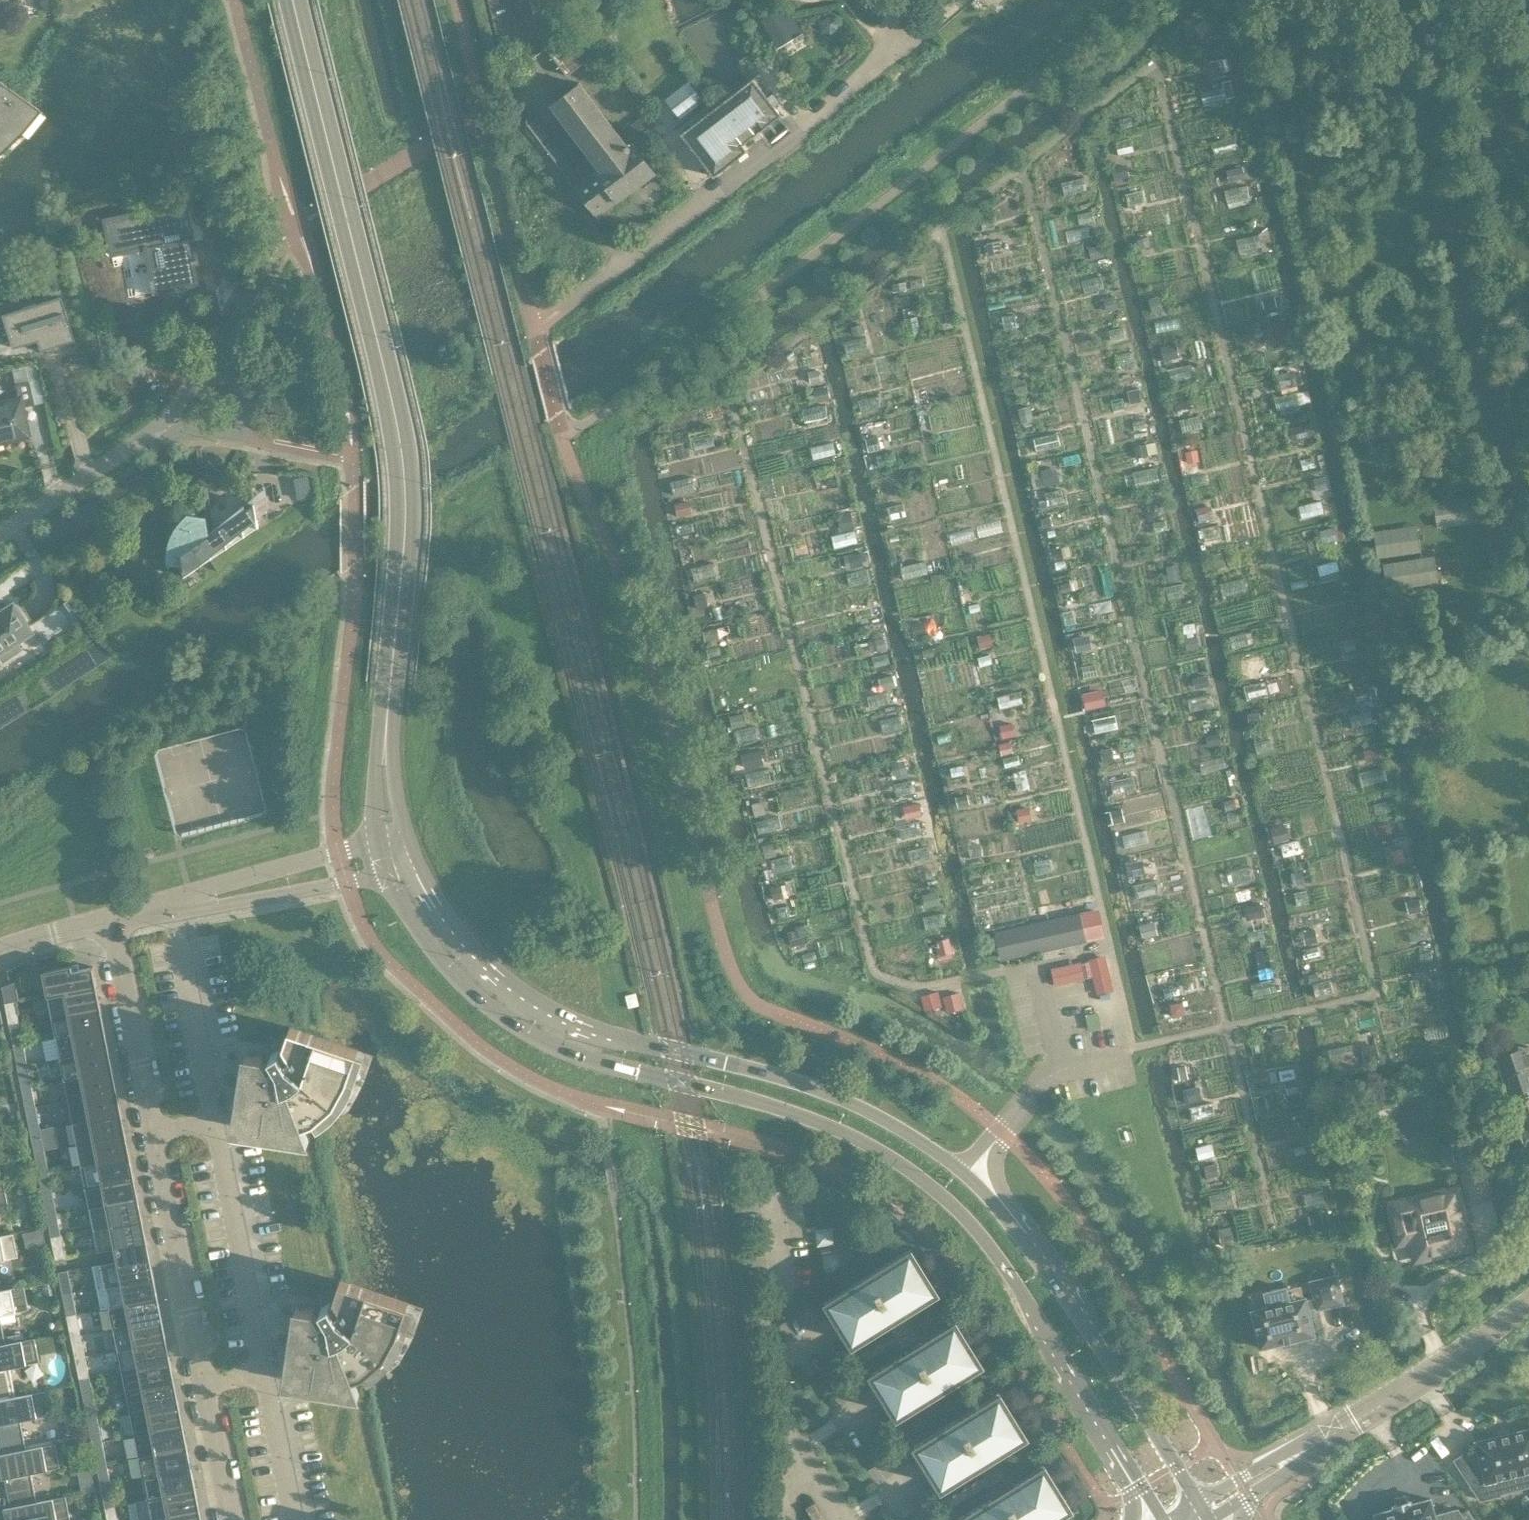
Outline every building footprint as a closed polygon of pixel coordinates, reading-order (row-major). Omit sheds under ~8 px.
[(501,49),(540,39),(531,0),(488,0),(501,49)] [(777,11),(762,20),(773,38),(796,23),(790,15),(785,18),(781,12),(779,9),(777,11)] [(601,50),(581,22),(580,22),(546,48),(567,75),(601,50)] [(715,110),(742,146),(781,116),(774,108),(780,103),(773,94),(768,99),(753,80),(715,110)] [(19,133),(37,111),(38,110),(38,109),(17,95),(0,82),(0,151),(19,133)] [(627,145),(580,84),(553,104),(602,169),(576,189),(596,215),(653,173),(634,146),(631,148),(628,144),(627,145)] [(1202,90),(1207,107),(1230,101),(1225,84),(1202,90)] [(680,119),(696,107),(682,88),(666,100),(680,119)] [(742,146),(715,110),(681,135),(714,177),(747,152),(742,146)] [(657,123),(650,113),(621,135),(628,144),(657,123)] [(537,120),(528,126),(558,165),(566,159),(537,120)] [(1226,189),(1230,206),(1252,200),(1247,183),(1226,189)] [(161,249),(169,291),(197,286),(193,262),(197,261),(186,207),(156,213),(155,209),(130,215),(133,229),(108,234),(112,254),(161,244),(162,249),(161,249)] [(35,340),(38,350),(72,339),(62,307),(61,307),(58,297),(34,303),(11,310),(11,311),(0,315),(7,337),(6,337),(10,348),(35,340)] [(309,328),(298,331),(301,341),(311,339),(309,328)] [(28,381),(15,384),(18,400),(0,404),(0,441),(27,435),(20,407),(33,404),(28,381)] [(1277,394),(1279,411),(1312,407),(1309,390),(1277,394)] [(311,498),(308,477),(295,479),(298,500),(311,498)] [(1476,495),(1431,501),(1434,527),(1479,521),(1476,495)] [(253,506),(224,525),(208,536),(208,534),(205,518),(181,522),(176,530),(171,539),(169,549),(168,558),(168,563),(180,555),(184,577),(185,577),(185,576),(197,567),(198,568),(198,567),(211,559),(212,559),(211,558),(226,548),(226,549),(227,549),(227,548),(244,536),(244,537),(245,537),(244,536),(257,528),(258,528),(254,504),(253,504),(253,506)] [(1423,552),(1420,524),(1374,528),(1377,557),(1423,552)] [(1322,540),(1344,539),(1344,527),(1322,527),(1322,540)] [(1337,561),(1319,565),(1323,580),(1341,575),(1337,561)] [(1428,588),(1425,562),(1381,567),(1384,594),(1428,588)] [(64,603),(72,614),(80,609),(72,597),(64,603)] [(29,631),(10,602),(0,609),(0,661),(1,663),(21,650),(15,641),(29,631)] [(1087,706),(1107,702),(1104,689),(1084,694),(1087,706)] [(1065,918),(997,934),(1002,957),(1063,944),(1079,940),(1103,935),(1098,911),(1065,918)] [(1084,959),(1088,979),(1103,975),(1109,974),(1105,954),(1099,956),(1084,959)] [(72,966),(72,964),(62,967),(56,968),(43,972),(47,995),(93,986),(93,987),(97,986),(93,966),(79,969),(78,965),(72,966)] [(19,1000),(15,981),(2,987),(5,1003),(15,1001),(19,1000)] [(93,986),(47,995),(52,1016),(97,1007),(97,1008),(99,1008),(99,1007),(101,1006),(97,986),(93,987),(93,986)] [(939,990),(923,994),(927,1009),(943,1004),(939,990)] [(640,1005),(636,993),(625,995),(628,1008),(640,1005)] [(15,1001),(5,1003),(8,1019),(18,1017),(15,1001)] [(97,1007),(52,1016),(56,1037),(101,1028),(101,1029),(103,1029),(103,1028),(105,1027),(101,1006),(99,1007),(99,1008),(97,1008),(97,1007)] [(20,1027),(10,1029),(13,1045),(23,1044),(20,1027)] [(101,1028),(56,1037),(60,1058),(105,1049),(106,1051),(108,1050),(107,1049),(109,1049),(105,1027),(103,1028),(103,1029),(101,1029),(101,1028)] [(353,1087),(356,1079),(349,1077),(358,1050),(290,1027),(284,1043),(287,1048),(281,1051),(280,1049),(271,1055),(272,1057),(266,1060),(263,1056),(246,1053),(236,1120),(263,1124),(262,1132),(293,1137),(290,1128),(316,1119),(335,1102),(341,1107),(346,1100),(353,1087)] [(23,1044),(13,1045),(17,1062),(26,1060),(23,1044)] [(1496,1057),(1508,1095),(1510,1094),(1512,1100),(1510,1100),(1527,1152),(1528,1152),(1528,1047),(1496,1057)] [(105,1049),(60,1058),(64,1080),(110,1071),(110,1072),(112,1071),(111,1070),(114,1070),(109,1049),(107,1049),(108,1050),(106,1051),(105,1049)] [(28,1070),(19,1072),(22,1088),(32,1086),(28,1070)] [(110,1071),(64,1080),(68,1101),(114,1092),(114,1093),(116,1093),(116,1091),(118,1091),(114,1070),(111,1070),(112,1071),(110,1072),(110,1071)] [(32,1086),(22,1088),(25,1104),(35,1102),(32,1086)] [(114,1092),(68,1101),(73,1122),(118,1113),(118,1115),(120,1114),(120,1113),(122,1112),(118,1091),(116,1091),(116,1093),(114,1093),(114,1092)] [(37,1112),(27,1114),(30,1131),(40,1129),(37,1112)] [(118,1113),(73,1122),(77,1143),(122,1134),(123,1136),(125,1136),(124,1134),(126,1134),(122,1112),(120,1113),(120,1114),(118,1115),(118,1113)] [(40,1129),(30,1131),(34,1147),(43,1145),(40,1129)] [(122,1134),(77,1143),(81,1165),(127,1156),(127,1157),(129,1157),(128,1156),(131,1155),(126,1134),(124,1134),(125,1136),(123,1136),(122,1134)] [(45,1155),(36,1157),(39,1173),(49,1171),(45,1155)] [(127,1156),(81,1165),(85,1186),(131,1177),(131,1178),(133,1178),(132,1177),(135,1176),(131,1155),(128,1156),(129,1157),(127,1157),(127,1156)] [(49,1171),(39,1173),(42,1190),(52,1188),(49,1171)] [(131,1177),(85,1186),(90,1207),(135,1198),(135,1200),(137,1199),(137,1198),(139,1198),(135,1176),(132,1177),(133,1178),(131,1178),(131,1177)] [(8,1204),(3,1180),(0,1181),(0,1205),(8,1204)] [(1471,1248),(1458,1187),(1389,1203),(1398,1244),(1411,1241),(1415,1260),(1471,1248)] [(54,1197),(44,1199),(47,1216),(57,1214),(54,1197)] [(135,1198),(90,1207),(94,1229),(139,1220),(139,1221),(141,1220),(141,1219),(143,1219),(139,1198),(137,1198),(137,1199),(135,1200),(135,1198)] [(57,1214),(47,1216),(50,1232),(60,1230),(57,1214)] [(148,1242),(143,1219),(141,1219),(141,1220),(139,1221),(139,1220),(94,1229),(98,1252),(115,1248),(148,1242)] [(42,1228),(32,1230),(34,1239),(44,1237),(42,1228)] [(830,1230),(819,1232),(820,1243),(831,1241),(830,1230)] [(19,1256),(14,1233),(0,1236),(0,1260),(19,1256)] [(62,1240),(52,1242),(56,1260),(66,1258),(62,1240)] [(155,1276),(148,1242),(115,1248),(118,1260),(92,1265),(93,1267),(93,1266),(97,1288),(155,1276)] [(830,1303),(853,1342),(934,1292),(911,1253),(830,1303)] [(51,1268),(42,1270),(44,1282),(54,1280),(51,1268)] [(68,1270),(58,1272),(63,1294),(73,1292),(68,1270)] [(155,1276),(97,1288),(101,1308),(101,1309),(109,1307),(159,1297),(155,1276)] [(1253,1348),(1307,1335),(1302,1309),(1309,1308),(1310,1311),(1337,1305),(1330,1276),(1304,1282),(1308,1300),(1300,1302),(1299,1298),(1282,1301),(1279,1287),(1258,1292),(1261,1306),(1245,1310),(1253,1348)] [(403,1340),(406,1332),(399,1330),(408,1303),(340,1280),(335,1297),(337,1301),(331,1304),(330,1303),(321,1308),(322,1310),(316,1313),(314,1309),(296,1307),(286,1373),(314,1377),(313,1386),(344,1390),(341,1382),(366,1372),(385,1355),(391,1360),(396,1353),(403,1340)] [(29,1309),(24,1285),(0,1290),(0,1315),(29,1309)] [(74,1297),(64,1299),(67,1316),(77,1314),(74,1297)] [(159,1297),(109,1307),(114,1328),(163,1319),(159,1297)] [(77,1314),(67,1316),(70,1332),(80,1330),(77,1314)] [(163,1319),(114,1328),(118,1350),(167,1340),(163,1319)] [(979,1363),(955,1325),(874,1375),(898,1414),(979,1363)] [(5,1344),(0,1345),(0,1400),(16,1396),(10,1367),(39,1361),(35,1338),(5,1344)] [(82,1340),(72,1342),(75,1358),(85,1356),(82,1340)] [(167,1340),(118,1350),(122,1371),(171,1361),(167,1340)] [(85,1356),(75,1358),(79,1374),(88,1372),(85,1356)] [(171,1361),(122,1371),(126,1392),(175,1382),(171,1361)] [(90,1382),(81,1384),(84,1400),(94,1398),(90,1382)] [(175,1382),(126,1392),(130,1413),(180,1403),(175,1382)] [(0,1400),(0,1453),(0,1454),(26,1449),(21,1420),(50,1414),(45,1391),(16,1396),(0,1400)] [(919,1447),(942,1486),(1023,1435),(1000,1397),(919,1447)] [(94,1398),(84,1400),(87,1417),(97,1415),(94,1398)] [(180,1403),(130,1413),(135,1435),(184,1425),(180,1403)] [(99,1425),(89,1427),(92,1443),(102,1441),(99,1425)] [(184,1425),(135,1435),(139,1456),(188,1447),(184,1425)] [(1528,1472),(1528,1429),(1477,1441),(1475,1442),(1475,1444),(1476,1443),(1478,1453),(1468,1456),(1466,1453),(1455,1460),(1480,1500),(1500,1495),(1499,1494),(1518,1489),(1515,1476),(1528,1472)] [(102,1441),(92,1443),(95,1459),(105,1458),(102,1441)] [(26,1449),(0,1454),(0,1476),(1,1478),(5,1478),(11,1507),(37,1501),(31,1472),(60,1467),(55,1443),(26,1449)] [(188,1447),(139,1456),(143,1478),(192,1468),(188,1447)] [(107,1468),(97,1470),(101,1486),(111,1484),(107,1468)] [(192,1468),(143,1478),(147,1499),(197,1489),(192,1468)] [(1044,1469),(963,1519),(964,1519),(1048,1519),(1068,1507),(1044,1469)] [(94,1482),(80,1484),(82,1493),(95,1490),(94,1482)] [(111,1484),(101,1486),(104,1502),(114,1500),(111,1484)] [(197,1489),(147,1499),(152,1519),(201,1510),(197,1489)] [(11,1507),(4,1508),(8,1519),(66,1519),(71,1519),(66,1496),(37,1501),(11,1507)] [(1458,1509),(1434,1515),(1430,1499),(1411,1504),(1410,1501),(1394,1505),(1394,1508),(1375,1513),(1377,1519),(1465,1519),(1458,1509)] [(106,1512),(107,1519),(118,1519),(116,1510),(106,1512)] [(152,1519),(203,1519),(201,1510),(152,1519)]
